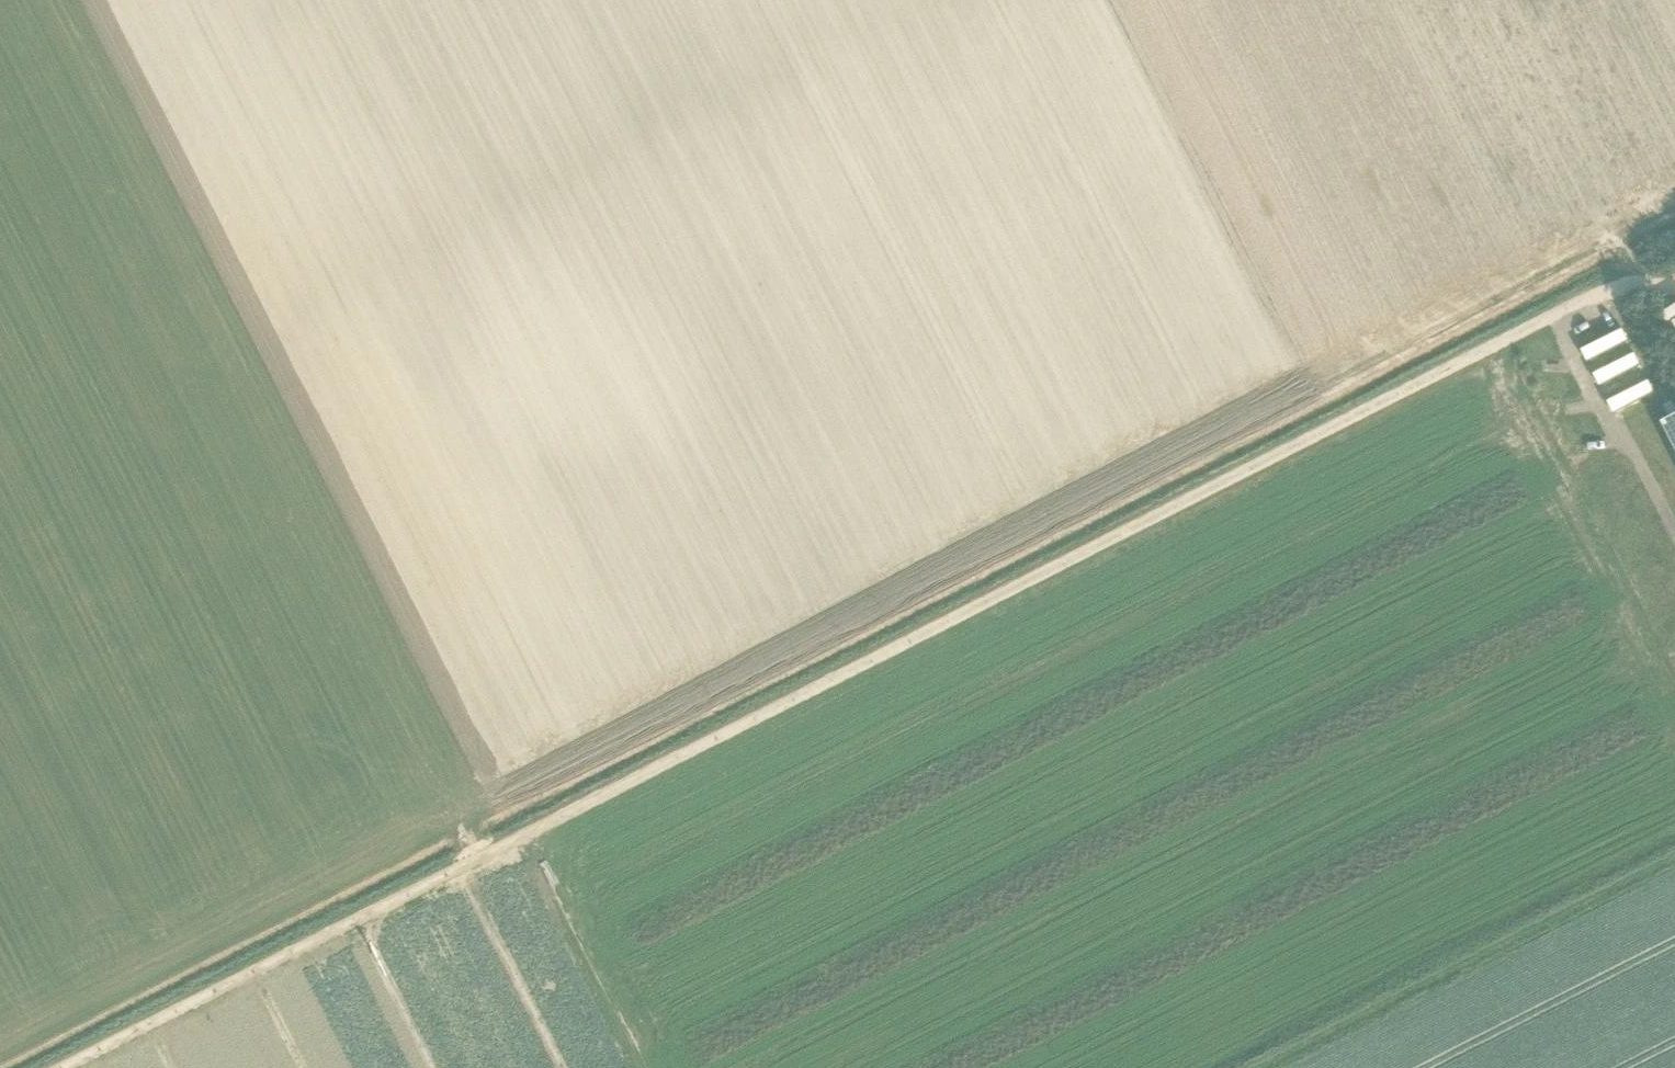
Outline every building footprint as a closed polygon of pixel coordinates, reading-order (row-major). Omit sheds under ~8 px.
[(1623,328),(1582,349),(1588,360),(1629,340),(1623,328)] [(1642,364),(1636,352),(1594,373),(1600,385),(1642,364)] [(1650,380),(1608,400),(1614,412),(1656,391),(1650,380)] [(1661,420),(1674,448),(1674,413),(1661,420)]
